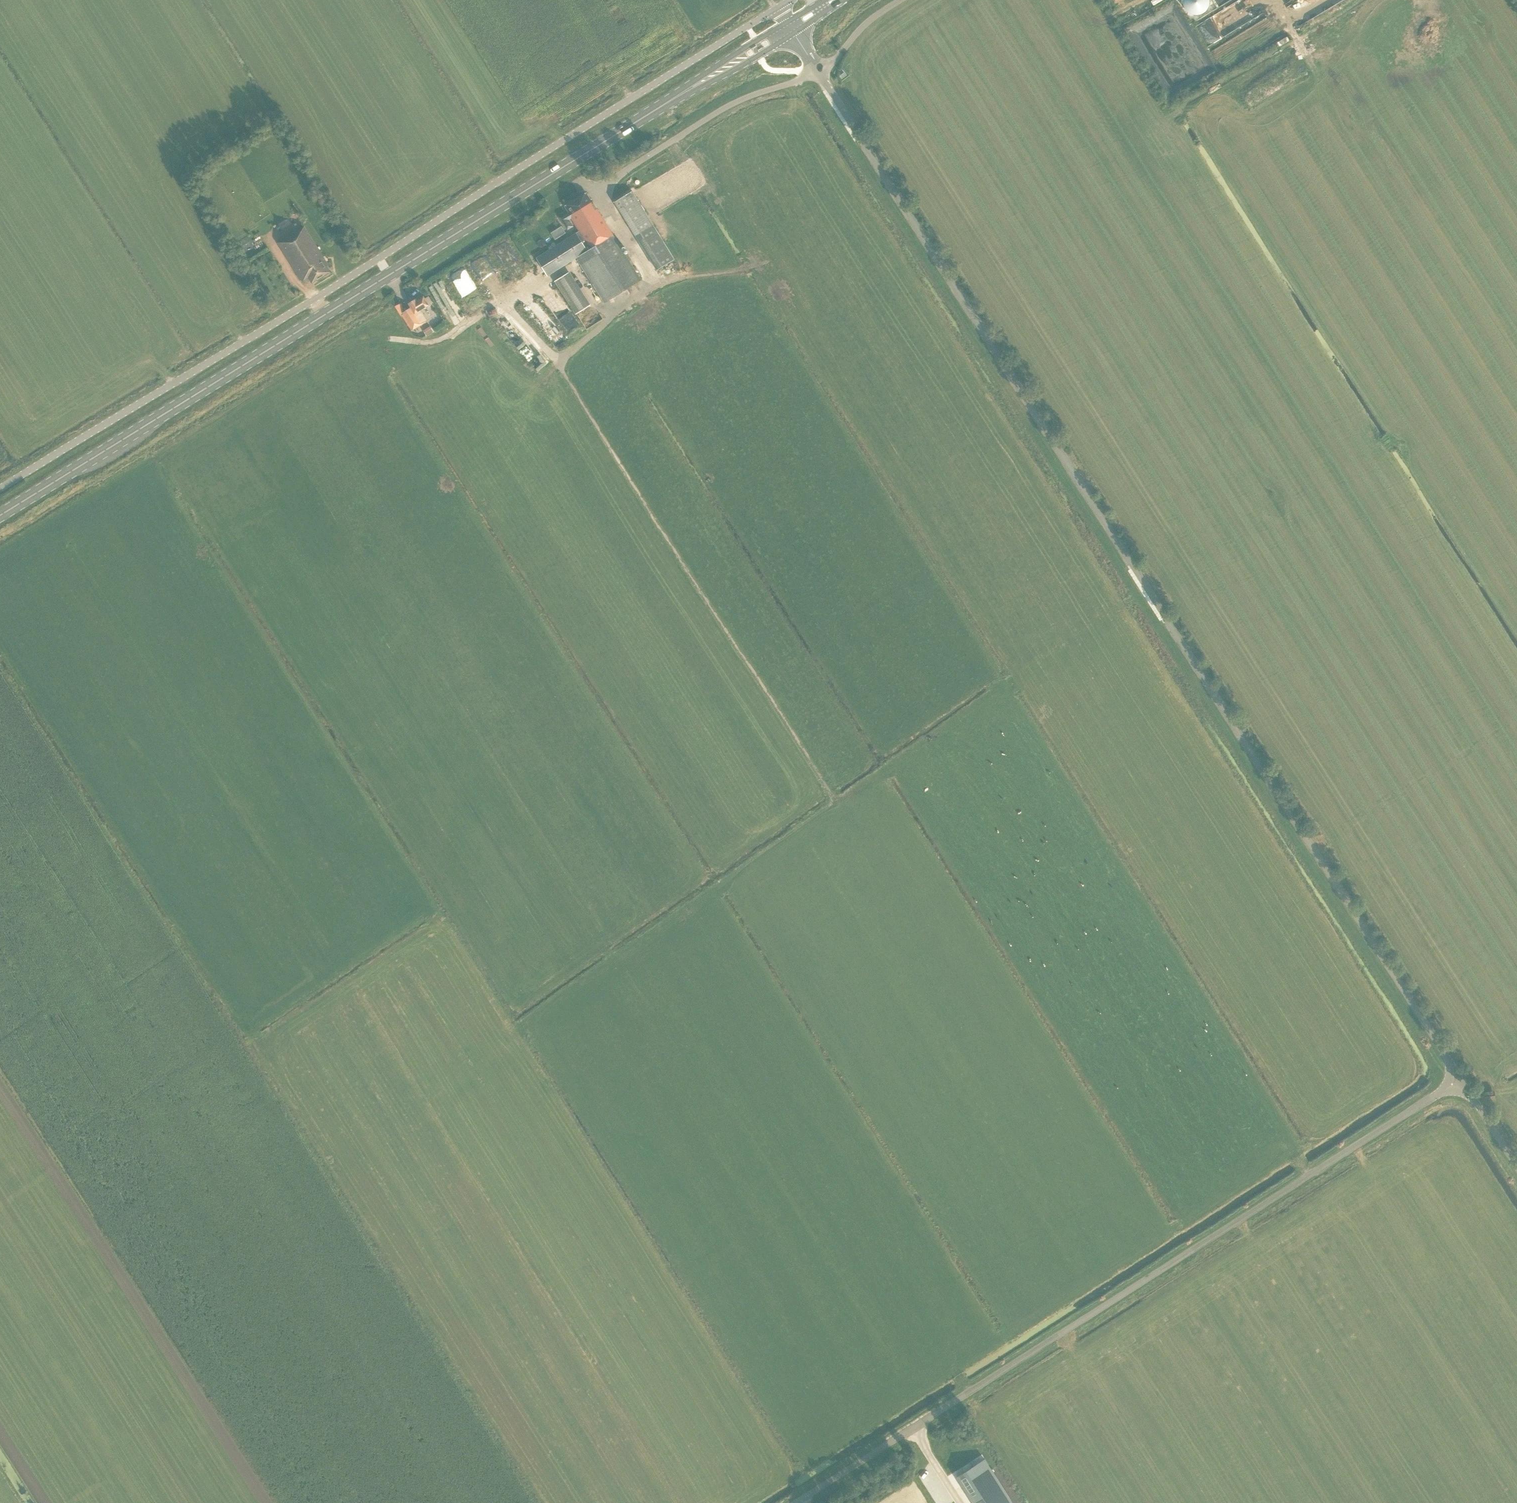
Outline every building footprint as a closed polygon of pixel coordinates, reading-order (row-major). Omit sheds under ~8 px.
[(1205,14),(1201,16),(1204,22),(1217,16),(1211,3),(1202,7),(1205,14)] [(671,255),(630,186),(612,196),(653,266),(671,255)] [(576,256),(582,264),(605,302),(641,279),(617,241),(612,234),(613,234),(591,199),(590,199),(587,193),(565,206),(568,212),(560,217),(563,222),(571,217),(579,230),(537,257),(548,275),(576,256)] [(309,276),(312,281),(329,271),(326,266),(328,264),(304,226),(278,242),(302,281),(309,276)] [(484,271),(483,269),(488,267),(481,251),(471,255),(480,273),(484,271)] [(588,300),(568,268),(552,278),(572,310),(588,300)] [(498,276),(491,278),(495,290),(502,287),(498,276)] [(409,303),(411,307),(402,313),(403,315),(402,315),(412,331),(427,321),(420,310),(433,302),(429,296),(425,298),(423,296),(417,300),(416,298),(409,303)] [(429,321),(440,317),(436,307),(425,312),(429,321)] [(542,362),(513,321),(502,329),(531,369),(542,362)] [(423,331),(426,336),(434,331),(430,326),(423,331)] [(966,1481),(989,1467),(984,1458),(961,1472),(966,1481)] [(983,1499),(991,1494),(987,1486),(967,1498),(969,1502),(983,1502),(985,1502),(983,1499)]
